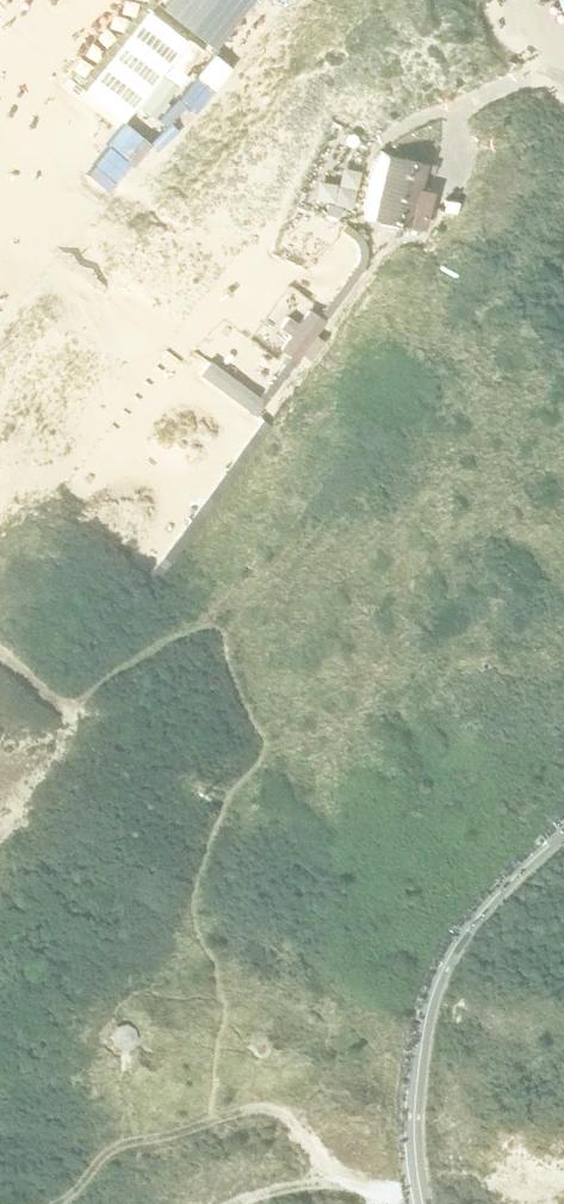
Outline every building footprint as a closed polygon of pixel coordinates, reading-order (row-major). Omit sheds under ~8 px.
[(215,47),(252,0),(167,0),(162,6),(215,47)] [(408,188),(414,162),(383,155),(369,216),(414,226),(422,191),(408,188)] [(326,202),(324,213),(337,217),(340,206),(326,202)] [(327,316),(363,267),(367,256),(367,248),(363,239),(355,230),(346,224),(341,228),(350,234),(357,242),(359,252),(357,263),(346,278),(321,311),(327,316)] [(324,320),(309,309),(299,322),(287,313),(277,328),(288,335),(279,348),(296,361),(301,354),(310,360),(324,341),(315,335),(324,320)] [(292,365),(286,360),(259,396),(209,360),(199,373),(256,415),(292,365)] [(270,425),(263,420),(149,574),(158,580),(270,425)] [(116,1026),(112,1033),(113,1043),(122,1049),(132,1048),(137,1040),(136,1029),(127,1024),(116,1026)]
